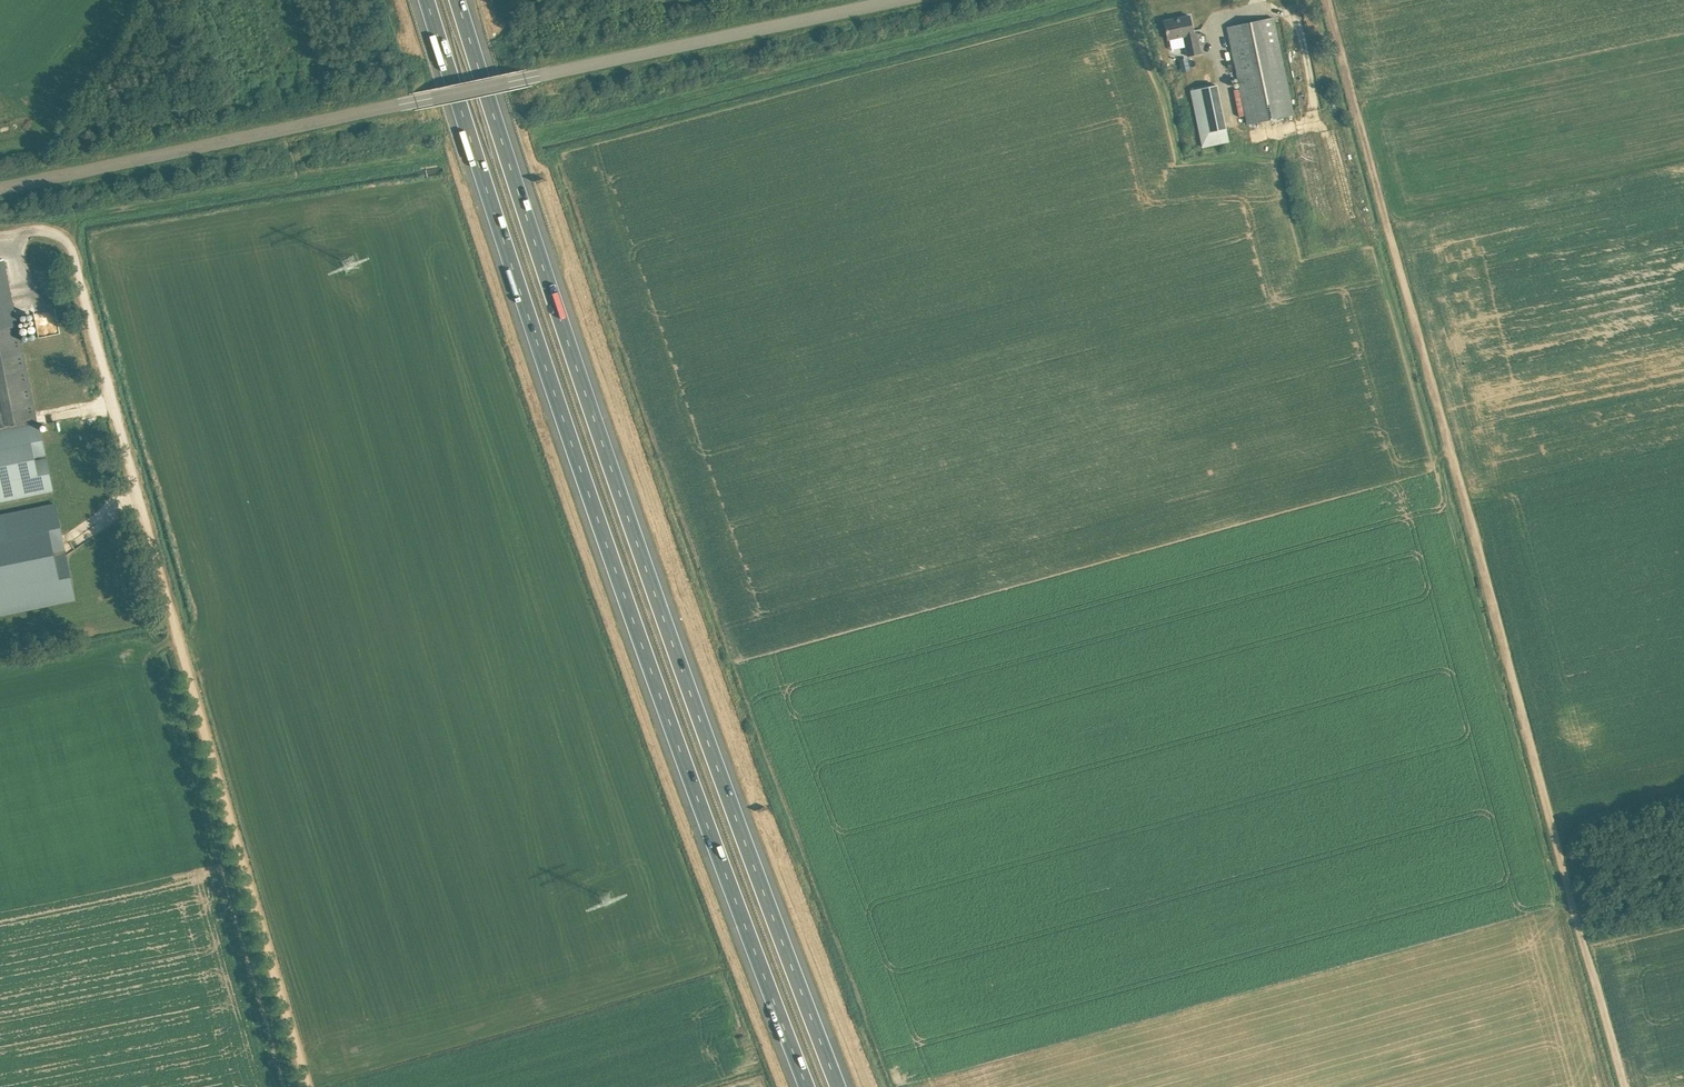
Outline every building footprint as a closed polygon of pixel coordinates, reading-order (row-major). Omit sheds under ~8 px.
[(1188,46),(1186,46),(1188,56),(1201,53),(1200,47),(1198,36),(1194,37),(1190,15),(1164,21),(1166,32),(1168,40),(1186,36),(1188,46)] [(1230,38),(1248,124),(1294,114),(1275,28),(1273,17),(1227,27),(1230,38)] [(1217,85),(1191,90),(1203,147),(1229,141),(1217,85)] [(18,325),(5,259),(0,260),(0,329),(18,325)] [(54,492),(40,422),(38,422),(18,325),(0,329),(0,503),(54,492)] [(0,514),(0,615),(74,600),(54,503),(0,514)]
